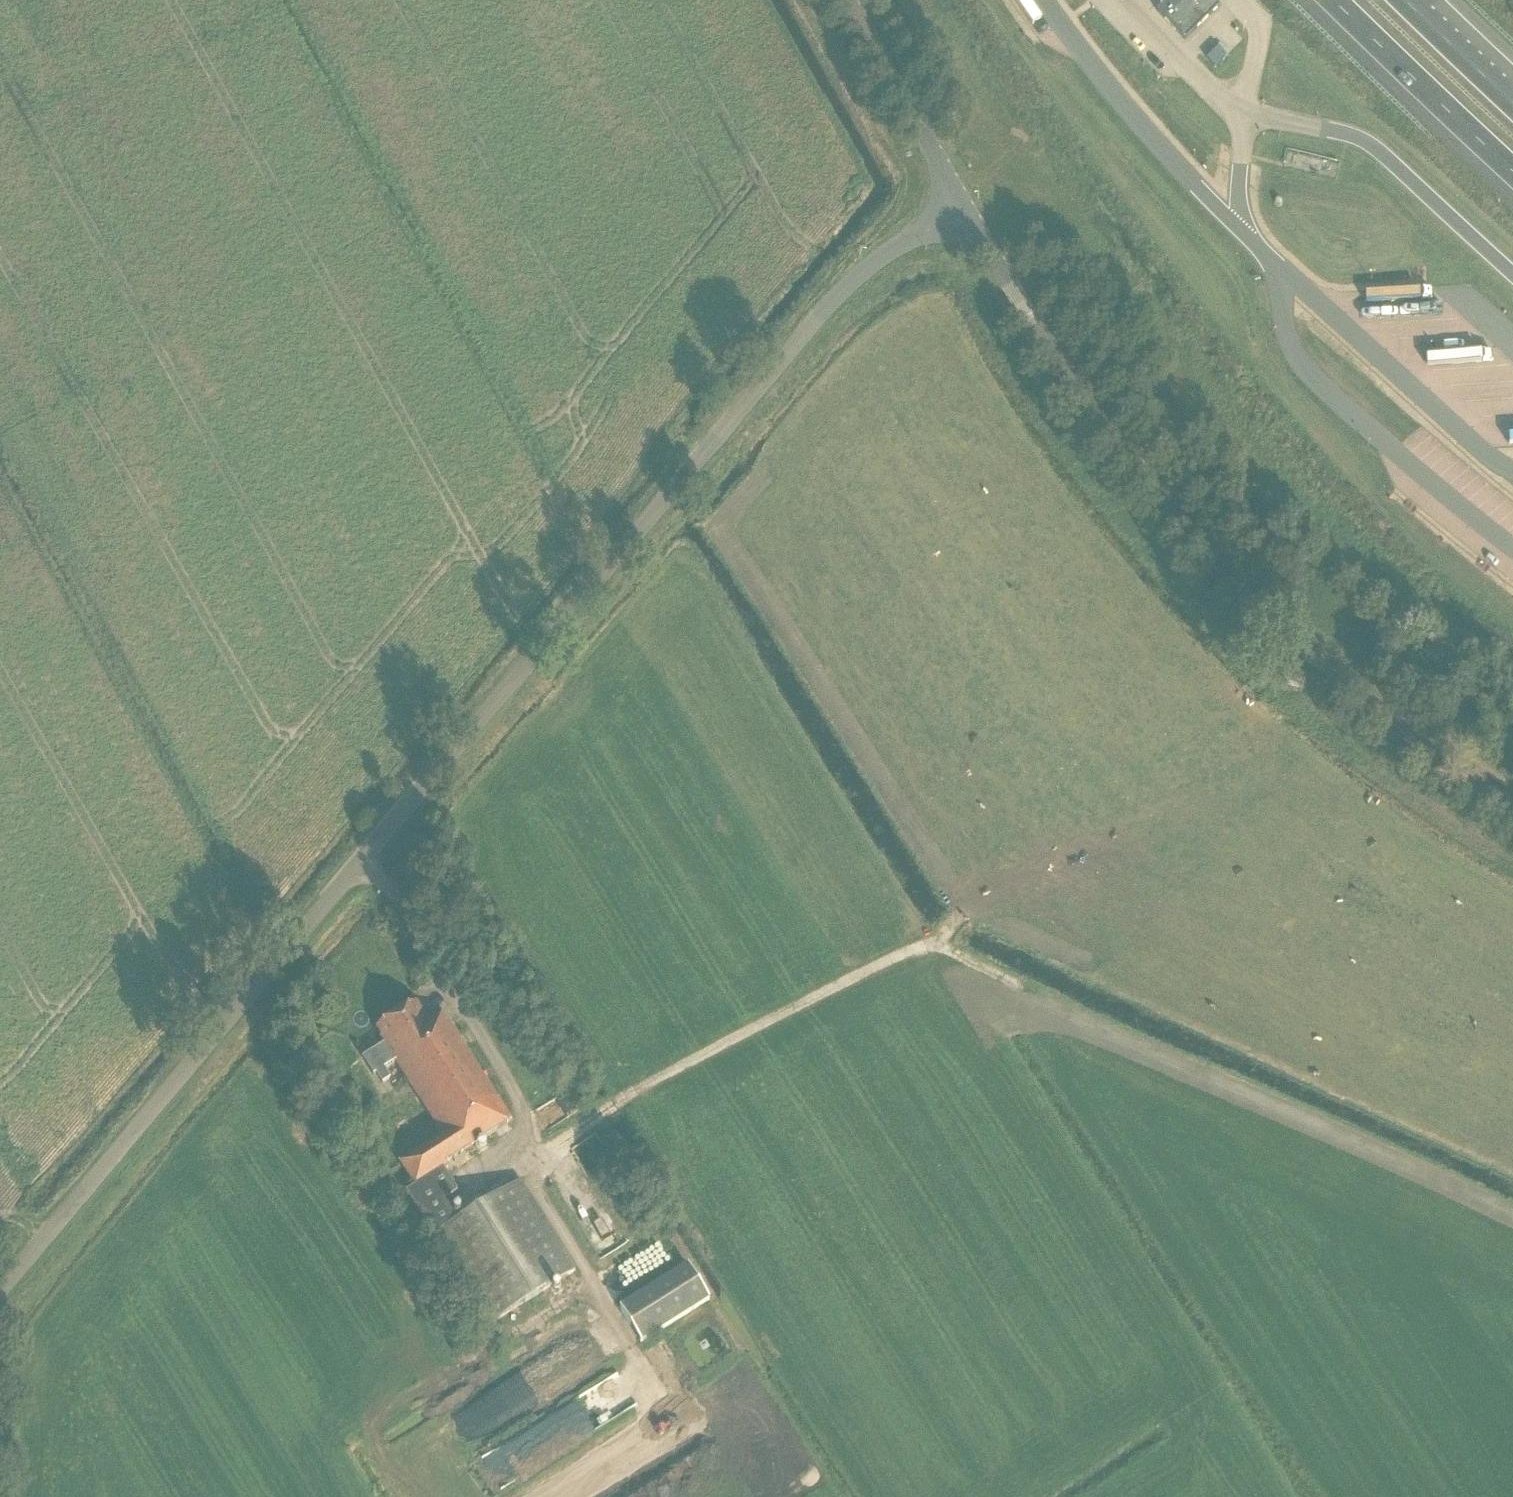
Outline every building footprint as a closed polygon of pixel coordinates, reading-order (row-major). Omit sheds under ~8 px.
[(1157,11),(1185,40),(1219,7),(1213,0),(1169,0),(1157,11)] [(1218,47),(1207,58),(1206,58),(1215,67),(1226,55),(1218,47)] [(1301,689),(1306,677),(1289,671),(1285,683),(1301,689)] [(489,1325),(575,1271),(519,1181),(457,1221),(444,1199),(458,1190),(444,1168),(449,1165),(511,1121),(442,1012),(427,1022),(416,1004),(377,1028),(383,1037),(384,1044),(363,1058),(374,1075),(376,1074),(382,1084),(389,1080),(383,1070),(395,1062),(442,1136),(400,1163),(411,1180),(403,1185),(434,1235),(489,1325)] [(620,1308),(642,1343),(708,1302),(687,1267),(620,1308)]
